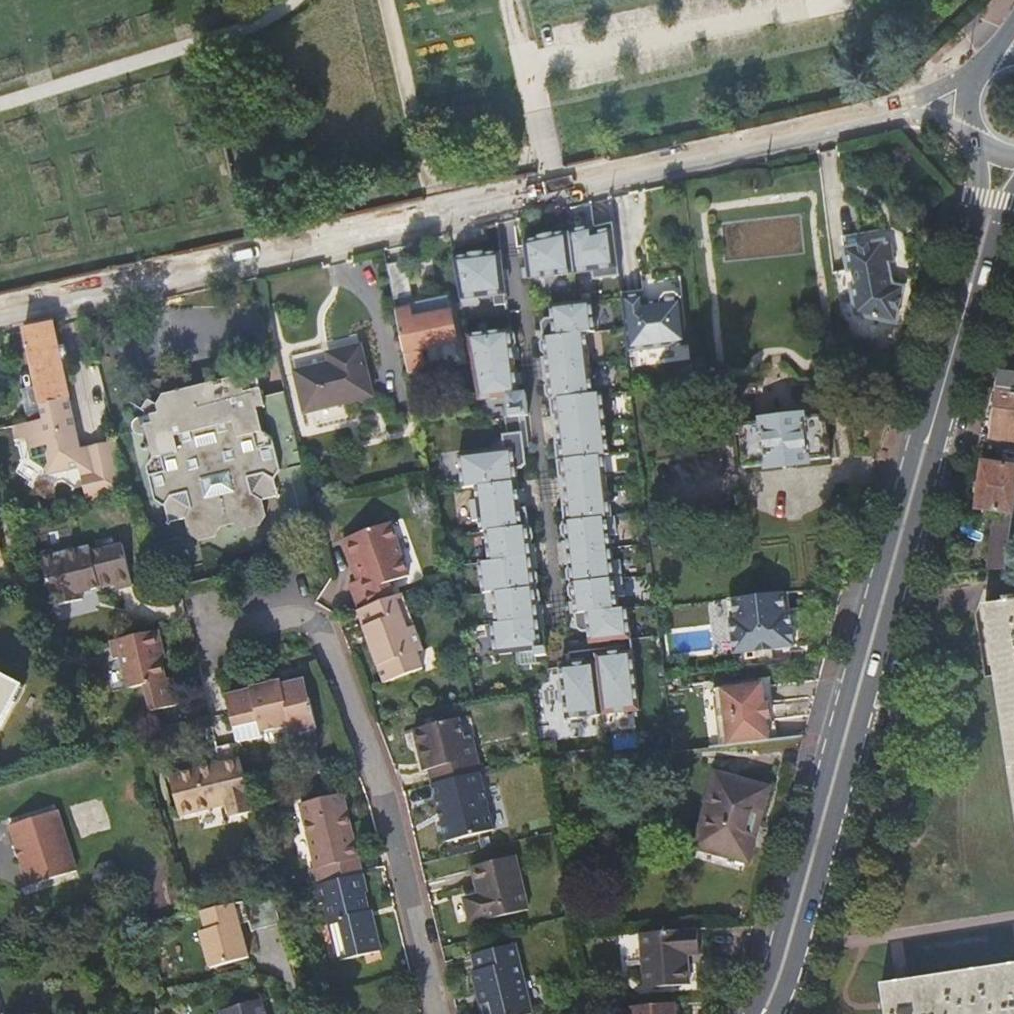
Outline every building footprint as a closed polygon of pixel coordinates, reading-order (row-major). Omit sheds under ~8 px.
[(612,222),(524,241),(528,277),(596,268),(596,276),(620,274),(612,222)] [(850,290),(856,319),(896,328),(904,292),(892,289),(890,281),(888,267),(895,266),(891,248),(884,249),(883,246),(843,254),(847,276),(851,275),(854,289),(850,290)] [(504,249),(454,254),(461,303),(510,297),(504,249)] [(406,262),(388,266),(395,300),(413,297),(406,262)] [(643,292),(621,295),(622,300),(643,298),(643,292)] [(643,298),(622,300),(628,355),(687,348),(682,302),(674,296),(664,297),(657,305),(644,306),(643,298)] [(596,297),(551,302),(554,332),(546,333),(552,393),(557,393),(580,616),(593,614),(596,639),(635,635),(632,607),(623,608),(608,456),(617,455),(610,388),(599,389),(594,334),(599,331),(596,297)] [(398,313),(410,373),(427,370),(423,350),(454,343),(462,384),(475,381),(467,335),(463,312),(414,321),(412,310),(398,313)] [(44,420),(39,422),(35,422),(37,431),(27,433),(27,434),(31,456),(49,472),(50,476),(84,469),(84,467),(85,467),(82,453),(62,362),(58,347),(54,326),(25,332),(44,420)] [(533,652),(549,650),(535,523),(523,524),(516,463),(525,463),(520,415),(531,413),(528,392),(518,393),(511,330),(467,335),(480,399),(497,397),(496,391),(508,390),(511,412),(505,413),(509,449),(464,454),(467,484),(480,483),(484,524),(489,524),(493,558),(485,559),(489,593),(497,592),(500,623),(495,624),(498,653),(533,649),(533,652)] [(65,345),(58,347),(62,362),(68,360),(65,345)] [(362,348),(295,365),(307,413),(373,397),(362,348)] [(265,475),(276,481),(281,471),(273,438),(263,432),(258,410),(265,408),(261,390),(259,390),(258,388),(259,388),(259,387),(259,386),(259,385),(259,384),(259,383),(259,382),(259,381),(258,381),(258,380),(257,379),(256,379),(256,378),(255,378),(255,377),(254,377),(253,377),(252,377),(251,377),(250,377),(249,377),(248,377),(248,378),(247,378),(246,378),(246,379),(245,379),(245,380),(244,380),(244,381),(242,382),(241,378),(208,386),(196,389),(164,397),(158,407),(151,403),(145,414),(146,419),(140,420),(139,420),(139,421),(138,421),(137,421),(137,422),(136,422),(136,423),(135,423),(135,424),(134,424),(134,425),(134,426),(134,427),(133,427),(133,428),(133,429),(133,430),(133,431),(134,431),(134,432),(134,433),(134,434),(135,434),(135,435),(136,435),(136,436),(137,436),(138,437),(139,437),(140,437),(140,438),(141,438),(142,438),(143,438),(148,436),(153,459),(147,469),(155,502),(166,508),(172,499),(187,495),(191,510),(186,521),(190,537),(199,541),(215,538),(221,529),(234,525),(245,531),(261,527),(267,516),(263,501),(254,496),(250,479),(265,475)] [(1001,378),(999,394),(992,439),(1013,442),(1013,379),(1001,378)] [(145,414),(151,403),(148,401),(141,412),(145,414)] [(741,427),(746,471),(767,468),(767,470),(810,466),(810,463),(832,461),(828,417),(806,419),(805,417),(762,422),(763,425),(741,427)] [(37,431),(35,422),(15,427),(17,437),(27,434),(27,433),(37,431)] [(84,469),(93,506),(130,497),(117,445),(82,453),(85,467),(84,467),(84,469)] [(1013,516),(1013,454),(1001,453),(999,460),(984,457),(977,511),(1013,516)] [(279,497),(276,481),(265,475),(250,479),(254,496),(263,501),(279,497)] [(170,525),(186,521),(191,510),(187,495),(172,499),(166,508),(170,525)] [(362,610),(396,597),(391,583),(412,575),(392,522),(349,537),(357,560),(359,560),(366,578),(360,580),(352,583),(362,610)] [(357,560),(349,537),(345,538),(360,580),(366,578),(359,560),(357,560)] [(89,549),(53,558),(56,569),(44,572),(53,608),(82,601),(81,594),(113,585),(115,591),(132,586),(122,546),(90,554),(89,549)] [(999,547),(995,572),(1006,571),(1009,548),(999,547)] [(56,569),(53,558),(51,552),(39,555),(44,572),(56,569)] [(362,610),(360,610),(386,683),(426,669),(420,653),(427,650),(406,593),(396,597),(362,610)] [(794,648),(791,624),(787,625),(785,614),(783,595),(732,601),(734,619),(730,620),(733,654),(794,648)] [(986,606),(1013,798),(1013,602),(986,606)] [(159,631),(111,642),(116,659),(121,658),(130,689),(145,685),(149,701),(176,694),(172,678),(167,678),(162,659),(159,649),(163,648),(159,631)] [(596,659),(561,663),(567,721),(647,713),(639,644),(595,649),(596,659)] [(23,686),(0,674),(0,728),(23,686)] [(252,692),(227,698),(238,743),(265,737),(264,733),(292,726),(294,735),(319,728),(315,714),(317,713),(315,707),(313,708),(311,699),(308,699),(304,680),(283,685),(281,681),(251,688),(252,692)] [(763,684),(713,690),(719,748),(769,742),(763,684)] [(425,771),(430,770),(434,785),(482,773),(483,772),(474,739),(466,741),(460,719),(415,730),(425,771)] [(242,759),(238,743),(218,748),(222,764),(242,759)] [(230,818),(254,811),(248,786),(242,759),(222,764),(171,776),(180,815),(227,804),(230,818)] [(434,785),(448,843),(497,830),(482,773),(434,785)] [(716,774),(707,805),(768,797),(770,789),(716,774)] [(311,869),(315,885),(317,885),(362,873),(354,840),(352,841),(349,831),(352,830),(343,792),(302,802),(318,867),(311,869)] [(768,797),(707,805),(694,849),(749,865),(768,797)] [(78,872),(59,812),(58,812),(10,827),(29,888),(78,872)] [(516,856),(472,867),(479,895),(464,899),(469,921),(484,917),(485,921),(529,910),(516,856)] [(362,873),(317,885),(321,903),(327,901),(333,922),(335,921),(345,959),(381,950),(375,927),(373,928),(364,893),(367,892),(362,873)] [(201,913),(206,932),(200,933),(210,969),(248,959),(239,925),(247,923),(250,932),(282,924),(281,922),(273,896),(202,912),(201,913)] [(335,921),(333,922),(343,959),(345,959),(335,921)] [(703,924),(698,925),(701,951),(706,950),(703,924)] [(694,925),(641,932),(648,987),(693,982),(689,953),(697,951),(694,925)] [(472,956),(476,974),(472,975),(477,996),(482,995),(487,1013),(531,1013),(515,946),(472,956)] [(881,988),(886,1013),(1013,1013),(1013,967),(881,988)] [(220,1012),(221,1013),(264,1013),(260,1000),(220,1012)] [(633,1005),(634,1013),(677,1013),(675,1000),(633,1005)] [(170,1006),(159,1009),(161,1013),(172,1013),(170,1006)]
